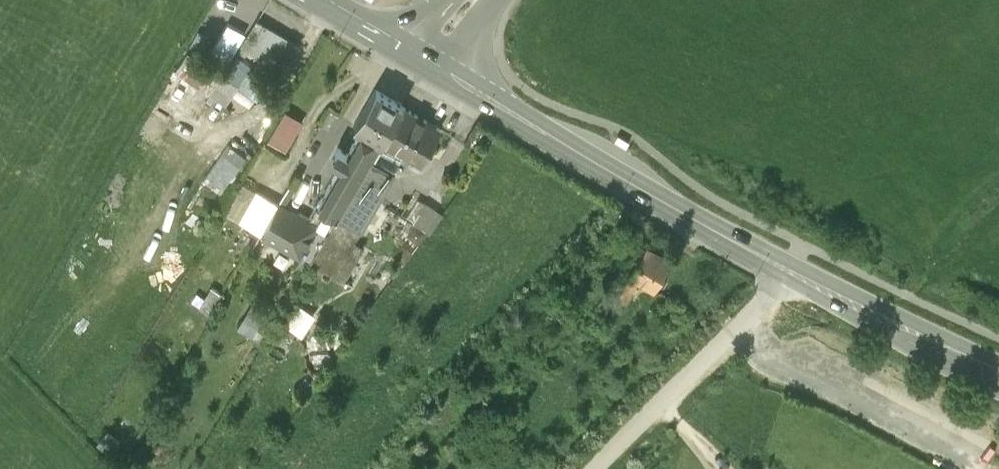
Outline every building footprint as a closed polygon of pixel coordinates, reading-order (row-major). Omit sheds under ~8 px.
[(297,42),(257,18),(240,44),(261,57),(265,49),(285,61),(297,42)] [(267,84),(246,70),(237,83),(187,50),(174,70),(225,103),(232,93),(249,105),(255,95),(258,97),(267,84)] [(354,121),(362,125),(381,137),(403,101),(376,85),(354,121)] [(439,122),(403,101),(381,137),(425,162),(433,149),(425,145),(439,122)] [(319,198),(339,210),(372,153),(381,137),(362,125),(347,150),(337,144),(331,155),(341,161),(319,198)] [(394,166),(372,153),(339,210),(360,222),(394,166)] [(240,219),(262,232),(280,200),(258,188),(240,219)] [(410,192),(398,211),(412,220),(423,200),(410,192)] [(316,220),(280,200),(262,232),(298,252),(316,220)] [(360,222),(339,210),(310,258),(342,276),(362,243),(352,237),(360,222)] [(424,244),(413,236),(405,246),(415,254),(424,244)] [(671,258),(647,244),(631,273),(625,269),(612,292),(625,299),(638,276),(656,286),(671,258)] [(205,280),(192,300),(210,311),(222,292),(205,280)] [(256,292),(237,325),(252,334),(272,301),(256,292)] [(298,302),(285,321),(302,333),(315,313),(298,302)]
